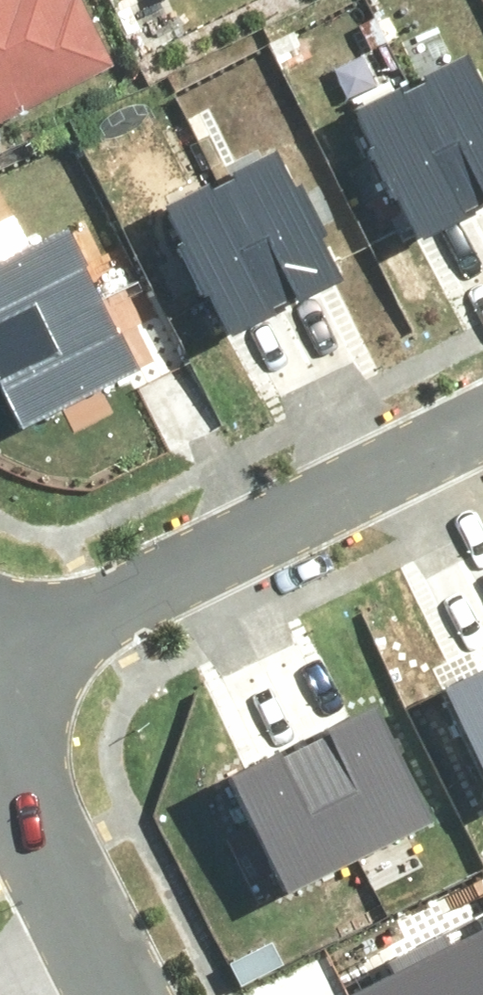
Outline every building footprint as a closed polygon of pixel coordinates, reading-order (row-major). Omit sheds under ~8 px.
[(114,66),(82,0),(0,0),(0,121),(114,66)] [(466,50),(427,69),(429,74),(416,80),(474,199),(481,195),(482,199),(482,84),(466,50)] [(379,136),(373,139),(397,190),(402,187),(424,232),(469,210),(466,203),(474,199),(416,80),(404,86),(402,81),(361,100),(379,136)] [(322,226),(298,175),(292,179),(274,143),(235,162),(237,167),(224,173),(282,291),(289,288),(293,295),(339,273),(317,228),(322,226)] [(187,229),(181,232),(205,282),(210,279),(232,324),(277,303),(274,295),(282,291),(224,173),(212,179),(210,173),(169,193),(187,229)] [(111,312),(86,262),(80,265),(62,229),(23,248),(25,253),(13,259),(70,378),(77,374),(81,381),(127,359),(105,314),(111,312)] [(20,410),(65,389),(62,381),(70,378),(13,259),(0,265),(0,264),(0,369),(20,410)] [(442,677),(482,767),(482,658),(442,677)] [(325,725),(304,734),(358,851),(436,814),(378,691),(322,717),(325,725)] [(273,741),(224,763),(281,886),(358,851),(304,734),(275,747),(273,741)] [(348,994),(448,994),(482,978),(482,920),(480,914),(440,933),(436,924),(386,948),(392,961),(343,985),(348,994)] [(448,994),(482,994),(482,978),(448,994)]
